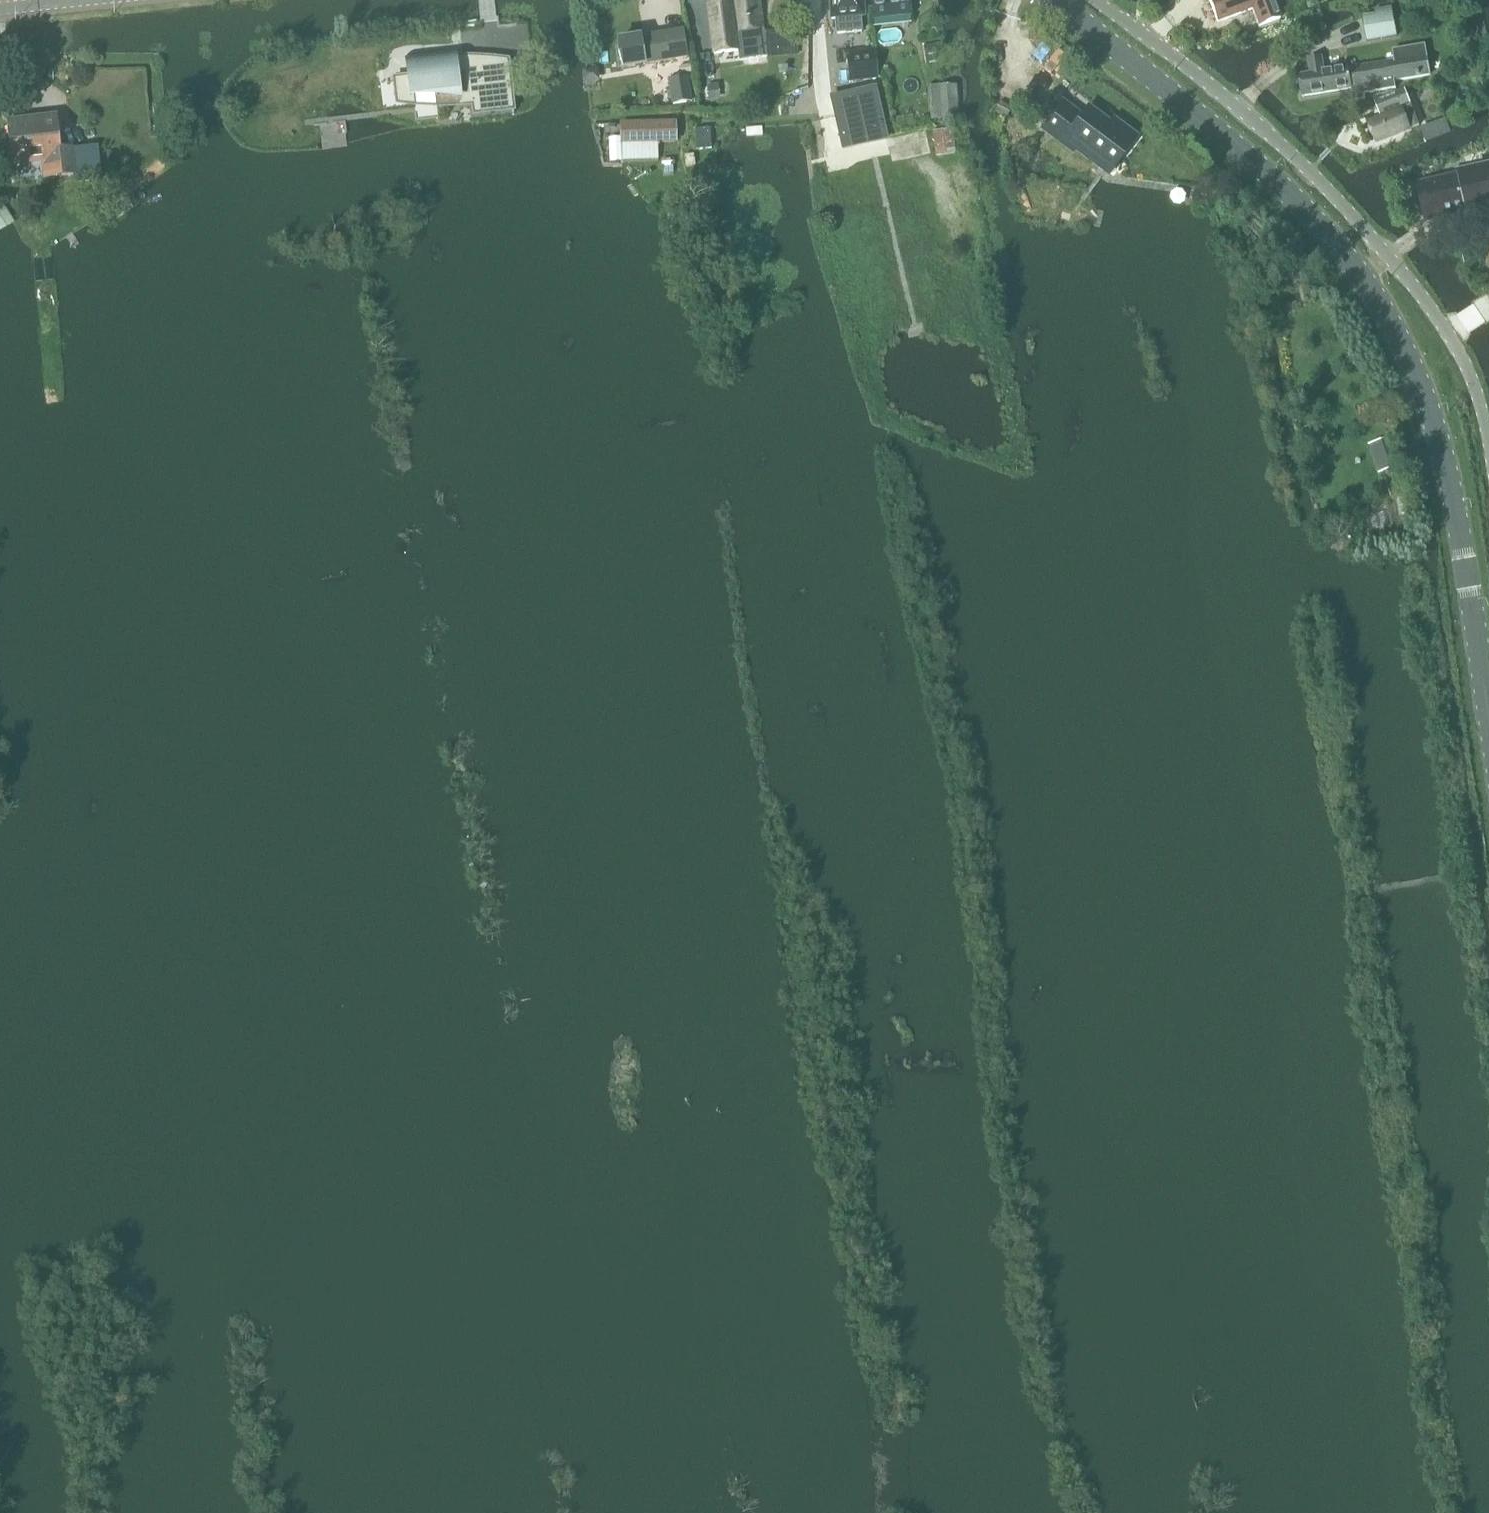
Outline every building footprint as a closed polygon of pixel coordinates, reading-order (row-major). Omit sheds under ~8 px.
[(709,5),(716,55),(738,52),(739,61),(768,57),(768,58),(796,54),(792,29),(764,33),(760,0),(735,0),(735,1),(709,5)] [(831,19),(836,18),(837,35),(862,32),(861,16),(865,16),(863,0),(830,0),(831,19)] [(871,11),(872,21),(911,16),(910,6),(910,0),(870,0),(871,11)] [(1273,0),(1209,0),(1218,23),(1253,10),(1259,27),(1280,19),(1273,0)] [(1392,8),(1375,11),(1374,11),(1375,14),(1362,16),(1368,43),(1398,37),(1392,8)] [(682,32),(619,41),(624,69),(645,65),(687,59),(682,32)] [(926,66),(941,64),(937,44),(922,47),(926,66)] [(1430,74),(1425,45),(1393,50),(1395,60),(1325,71),(1323,58),(1309,60),(1312,75),(1300,77),(1303,99),(1351,91),(1353,100),(1365,98),(1365,93),(1396,88),(1395,80),(1430,74)] [(875,52),(846,55),(849,81),(878,77),(875,52)] [(411,79),(391,81),(391,82),(396,82),(399,102),(415,100),(414,96),(436,93),(437,106),(474,101),(476,114),(507,111),(512,110),(513,115),(514,115),(514,114),(513,98),(512,98),(508,64),(481,67),(480,60),(455,63),(454,54),(453,54),(453,56),(427,59),(410,61),(410,59),(408,59),(411,79)] [(688,78),(669,81),(672,105),(692,102),(688,78)] [(710,101),(721,100),(719,85),(708,86),(710,101)] [(875,89),(832,99),(843,148),(886,138),(875,89)] [(1382,118),(1370,123),(1378,143),(1420,127),(1406,90),(1376,102),(1382,118)] [(1006,120),(1013,109),(1003,102),(996,113),(1006,120)] [(1082,117),(1063,103),(1042,130),(1074,154),(1082,144),(1100,157),(1094,165),(1109,176),(1138,139),(1123,127),(1120,132),(1089,108),(1082,117)] [(60,150),(57,117),(9,122),(14,168),(41,165),(43,180),(76,176),(73,149),(60,150)] [(1446,119),(1422,129),(1427,143),(1452,133),(1446,119)] [(676,121),(620,122),(620,147),(677,145),(676,121)] [(711,129),(695,130),(696,151),(712,149),(711,129)] [(1419,185),(1427,222),(1467,213),(1488,208),(1488,164),(1456,172),(1457,176),(1419,185)] [(704,272),(712,271),(710,260),(702,261),(704,272)] [(695,279),(703,277),(701,267),(693,269),(695,279)]
